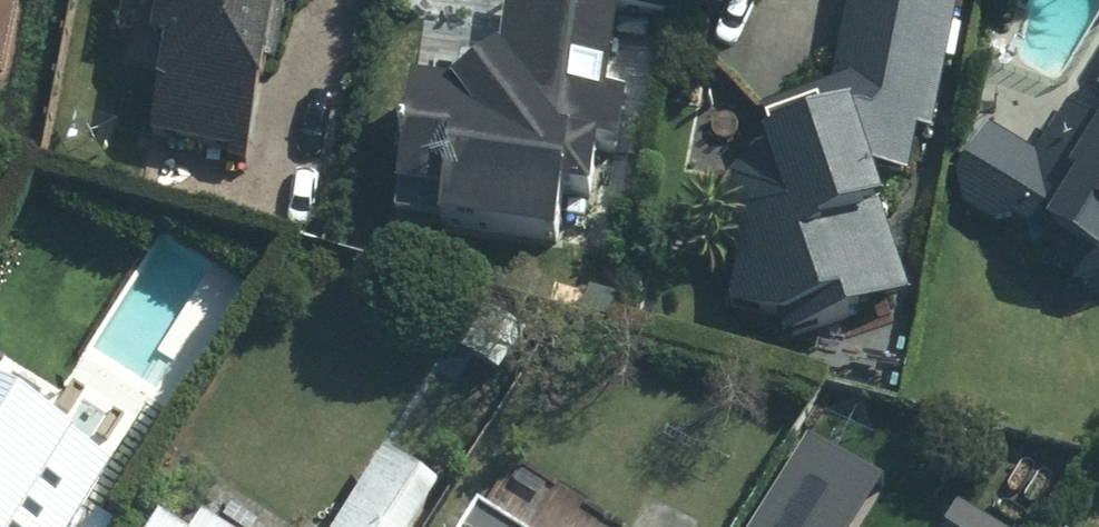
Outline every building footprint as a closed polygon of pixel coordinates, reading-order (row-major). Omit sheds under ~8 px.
[(115,32),(173,43),(153,149),(247,167),(278,0),(121,0),(115,32)] [(605,91),(617,10),(543,0),(503,0),(488,108),(400,96),(382,227),(548,250),(554,206),(581,209),(589,154),(610,157),(619,93),(605,91)] [(913,137),(931,140),(957,0),(844,0),(822,132),(754,156),(727,185),(722,216),(725,306),(777,328),(812,316),(816,332),(903,301),(859,178),(905,185),(913,137)] [(1037,169),(984,134),(945,192),(1091,284),(1098,283),(1098,78),(1037,169)] [(0,410),(0,526),(75,526),(107,477),(0,410)] [(750,526),(860,526),(888,485),(812,434),(750,526)] [(335,526),(419,526),(439,494),(379,457),(335,526)] [(194,518),(188,526),(209,526),(194,518)]
